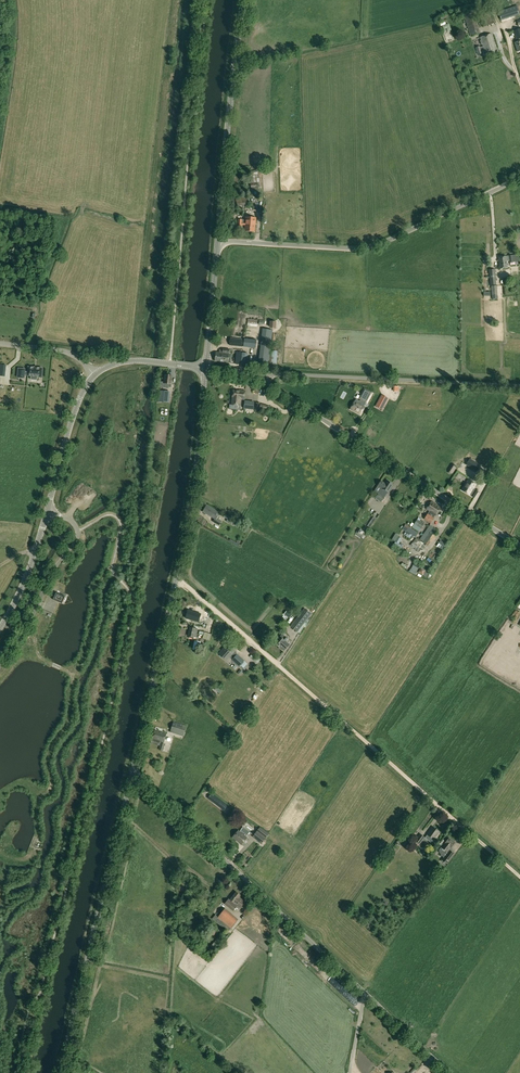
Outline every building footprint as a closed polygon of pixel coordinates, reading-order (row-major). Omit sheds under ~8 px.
[(499,12),(501,20),(519,14),(516,6),(499,12)] [(464,16),(471,37),(480,34),(473,13),(464,16)] [(480,19),(483,27),(495,23),(492,14),(480,19)] [(476,49),(478,55),(482,54),(481,53),(485,52),(486,55),(496,51),(490,34),(480,37),(483,46),(476,49)] [(259,178),(258,174),(257,170),(252,171),(253,174),(250,175),(250,179),(250,183),(251,189),(258,189),(258,188),(260,188),(259,182),(259,178)] [(237,207),(249,205),(248,197),(236,199),(237,207)] [(243,220),(238,219),(237,226),(242,227),(242,225),(245,226),(245,231),(254,232),(255,225),(256,218),(246,217),(245,223),(242,223),(243,220)] [(519,263),(518,257),(516,258),(516,255),(498,257),(499,269),(508,268),(507,261),(509,261),(509,262),(516,262),(516,264),(519,263)] [(231,338),(230,345),(242,347),(242,346),(244,346),(244,347),(255,348),(256,341),(244,340),(243,340),(243,339),(231,338)] [(231,353),(229,353),(229,350),(223,349),(223,350),(219,350),(219,353),(216,352),(215,362),(220,362),(220,364),(223,364),(224,362),(228,363),(230,363),(231,353)] [(261,350),(259,364),(268,365),(270,352),(261,350)] [(247,365),(248,353),(237,352),(235,364),(247,365)] [(28,376),(31,376),(31,380),(37,380),(38,377),(41,377),(42,369),(42,368),(42,369),(37,368),(34,368),(29,367),(28,367),(28,368),(28,372),(25,372),(24,375),(28,376)] [(168,388),(168,384),(171,384),(172,376),(165,375),(164,383),(160,382),(160,387),(168,388)] [(12,389),(12,383),(4,383),(4,380),(0,380),(0,385),(0,390),(12,389)] [(369,403),(374,389),(367,386),(362,400),(369,403)] [(232,405),(240,406),(241,400),(244,400),(245,391),(233,390),(232,405)] [(168,402),(169,392),(159,391),(158,402),(168,402)] [(381,395),(375,406),(382,410),(388,398),(381,395)] [(244,408),(253,409),(254,402),(245,401),(244,408)] [(354,401),(350,409),(361,415),(365,407),(354,401)] [(480,465),(476,463),(470,459),(466,465),(476,472),(480,465)] [(447,470),(447,473),(450,474),(452,474),(456,468),(456,465),(453,464),(451,464),(447,470)] [(470,495),(471,496),(474,498),(478,492),(475,490),(473,489),(476,484),(468,480),(462,490),(469,495),(470,495)] [(382,488),(387,492),(388,492),(393,485),(387,481),(382,488)] [(384,498),(378,494),(375,498),(381,502),(384,498)] [(441,508),(431,501),(426,509),(429,511),(424,519),(430,524),(434,518),(433,518),(435,515),(436,515),(441,508)] [(206,506),(203,510),(207,512),(206,513),(214,518),(217,512),(206,506)] [(227,520),(226,522),(234,526),(236,521),(228,517),(227,520)] [(374,517),(367,526),(370,528),(376,519),(374,517)] [(419,532),(421,529),(424,524),(419,521),(421,519),(419,518),(414,524),(412,528),(419,532)] [(405,524),(402,530),(406,532),(406,531),(415,537),(418,533),(409,527),(405,524)] [(433,535),(433,534),(436,530),(430,525),(420,539),(423,542),(422,543),(425,545),(433,535)] [(356,533),(362,537),(362,536),(363,537),(366,533),(358,529),(356,533)] [(417,571),(420,565),(414,563),(411,568),(417,571)] [(65,597),(56,592),(53,599),(62,604),(65,597)] [(304,608),(290,627),(297,632),(300,634),(308,625),(305,622),(311,613),(304,608)] [(201,614),(188,610),(186,618),(199,622),(201,614)] [(198,629),(190,628),(188,636),(189,636),(189,638),(192,638),(193,637),(196,638),(198,629)] [(210,641),(212,634),(204,632),(202,639),(203,639),(202,640),(205,641),(206,640),(210,641)] [(284,651),(289,645),(285,641),(287,639),(285,636),(284,637),(282,635),(281,635),(280,637),(280,636),(274,643),(279,648),(280,647),(284,651)] [(236,650),(231,645),(227,650),(224,648),(218,654),(226,661),(229,657),(232,660),(237,654),(234,652),(236,650)] [(260,660),(253,653),(250,656),(257,663),(260,660)] [(231,660),(239,667),(240,666),(243,669),(247,664),(244,661),(237,654),(232,660),(231,660)] [(173,722),(170,732),(183,736),(186,726),(173,722)] [(159,750),(163,751),(165,744),(161,743),(162,742),(164,742),(166,734),(155,730),(151,743),(160,746),(159,750)] [(208,799),(212,802),(214,800),(225,809),(228,805),(212,793),(208,799)] [(252,837),(261,844),(269,834),(260,827),(252,837)] [(427,835),(433,840),(439,832),(433,827),(427,835)] [(233,837),(241,844),(247,837),(239,831),(233,837)] [(399,839),(405,842),(408,837),(403,833),(399,839)] [(415,841),(419,845),(425,837),(420,834),(415,841)] [(445,844),(442,848),(447,851),(450,847),(451,848),(454,843),(449,838),(445,843),(445,844)] [(445,861),(449,863),(455,851),(452,849),(445,861)] [(203,894),(210,898),(213,894),(207,889),(203,894)] [(240,898),(238,897),(240,895),(236,892),(230,900),(235,904),(240,908),(245,902),(240,898)] [(224,904),(233,911),(237,906),(228,899),(224,904)] [(225,908),(218,917),(215,915),(212,919),(228,932),(238,919),(225,908)] [(286,937),(290,933),(282,924),(278,928),(286,937)] [(302,943),(297,947),(300,951),(305,947),(302,943)] [(308,955),(314,962),(317,959),(311,952),(308,955)]
